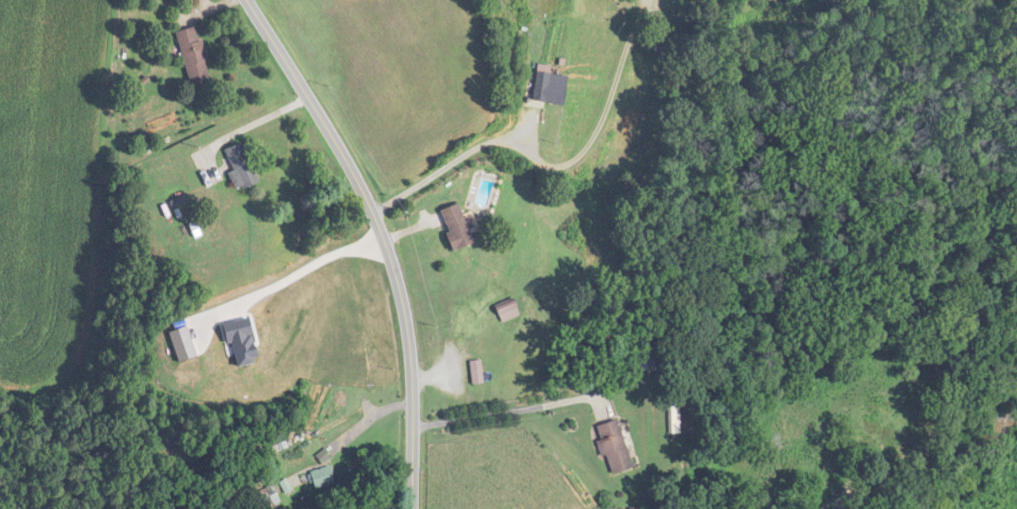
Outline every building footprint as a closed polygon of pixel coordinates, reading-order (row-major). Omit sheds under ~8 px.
[(212,75),(199,25),(178,31),(191,80),(212,75)] [(547,74),(548,66),(535,65),(531,102),(561,105),(564,76),(547,74)] [(231,173),(238,191),(261,180),(244,142),(226,150),(235,171),(231,173)] [(437,210),(449,249),(472,242),(464,216),(460,217),(456,204),(437,210)] [(517,314),(510,301),(494,309),(500,323),(517,314)] [(645,370),(644,356),(633,356),(633,370),(645,370)] [(479,360),(468,361),(469,385),(481,384),(479,360)] [(676,408),(666,408),(666,434),(676,434),(676,408)] [(629,468),(615,420),(593,427),(607,475),(629,468)] [(325,464),(335,458),(329,449),(319,455),(325,464)] [(338,483),(332,467),(311,474),(316,490),(338,483)] [(266,508),(267,508),(282,501),(273,486),(258,494),(266,508)]
